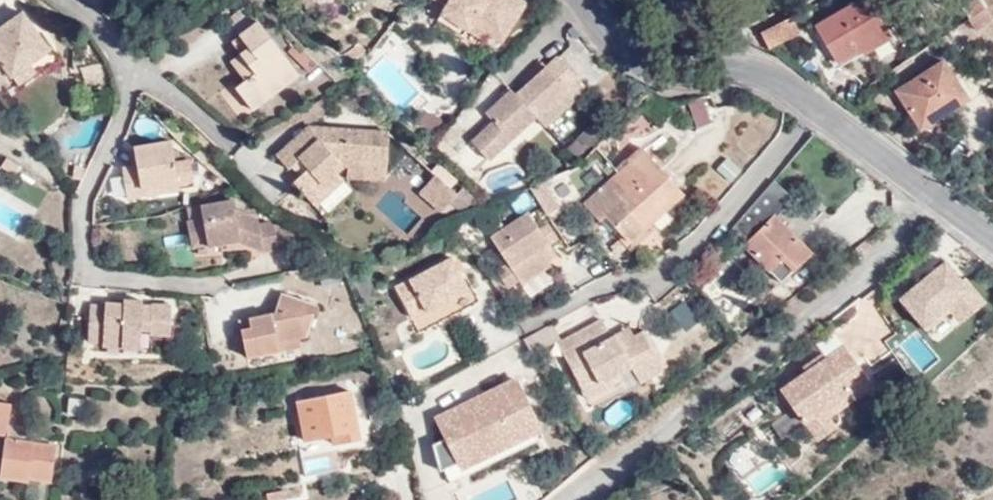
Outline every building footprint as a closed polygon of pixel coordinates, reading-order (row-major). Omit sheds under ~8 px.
[(85,0),(99,11),(107,0),(85,0)] [(448,6),(442,14),(464,28),(470,19),(486,29),(501,39),(524,3),(519,0),(500,0),(499,0),(439,0),(448,6)] [(967,18),(982,8),(992,1),(992,0),(969,0),(959,7),(967,18)] [(885,43),(861,7),(817,33),(835,60),(855,49),(863,58),(885,43)] [(982,8),(967,18),(975,31),(990,20),(982,8)] [(11,76),(29,63),(47,51),(20,13),(0,27),(0,84),(11,76)] [(464,28),(442,14),(437,21),(459,35),(464,28)] [(750,37),(765,49),(798,32),(789,17),(750,37)] [(470,19),(464,28),(480,38),(486,29),(470,19)] [(253,74),(243,81),(233,88),(250,110),(297,75),(257,22),(229,42),(239,55),(253,74)] [(309,73),(319,62),(297,41),(287,52),(309,73)] [(228,62),(243,81),(253,74),(239,55),(228,62)] [(546,127),(576,100),(565,89),(578,78),(559,57),(548,67),(530,82),(517,95),(537,116),(546,127)] [(526,77),(530,82),(548,67),(544,62),(526,77)] [(35,72),(29,63),(11,76),(15,83),(16,84),(35,72)] [(964,99),(940,63),(894,93),(918,129),(964,99)] [(100,68),(95,64),(79,70),(83,83),(98,85),(110,79),(106,70),(100,68)] [(15,83),(11,76),(0,84),(0,94),(15,83)] [(472,140),(490,159),(537,116),(517,95),(512,90),(487,113),(496,123),(487,131),(485,128),(472,140)] [(694,127),(708,122),(699,98),(685,101),(694,127)] [(323,187),(336,176),(342,171),(342,179),(384,181),(386,133),(310,129),(277,157),(288,170),(294,165),(300,161),(307,169),(301,174),(291,182),(313,206),(329,194),(323,187)] [(192,179),(189,161),(173,163),(172,157),(170,141),(132,146),(135,165),(122,167),(125,196),(157,192),(156,184),(177,181),(192,179)] [(628,243),(680,196),(641,154),(585,206),(600,223),(605,218),(628,243)] [(300,161),(294,165),(301,174),(307,169),(300,161)] [(342,182),(336,176),(323,187),(329,194),(342,182)] [(443,212),(451,202),(458,194),(435,176),(421,192),(443,212)] [(178,189),(177,181),(156,184),(157,192),(178,189)] [(773,206),(779,212),(793,198),(772,181),(731,228),(745,243),(741,246),(779,283),(810,252),(774,216),(769,210),(773,206)] [(458,194),(451,202),(457,207),(464,213),(476,199),(464,188),(458,194)] [(277,248),(273,223),(268,220),(257,222),(256,217),(232,208),(231,198),(202,203),(203,215),(189,217),(187,218),(191,245),(208,243),(208,245),(227,241),(226,234),(235,233),(237,240),(262,251),(277,248)] [(457,207),(451,202),(443,212),(448,217),(457,207)] [(203,215),(202,203),(187,206),(189,217),(203,215)] [(774,216),(779,212),(773,206),(769,210),(774,216)] [(548,264),(545,260),(537,247),(544,242),(545,243),(554,238),(546,226),(538,230),(526,213),(498,231),(494,224),(485,230),(490,237),(488,238),(518,283),(548,264)] [(284,221),(273,223),(277,248),(297,244),(295,230),(284,221)] [(227,241),(237,240),(235,233),(226,234),(227,241)] [(537,247),(545,260),(553,254),(545,243),(544,242),(537,247)] [(418,333),(478,302),(471,287),(467,289),(451,258),(395,288),(418,333)] [(945,258),(898,299),(928,334),(948,316),(958,328),(985,304),(945,258)] [(273,313),(249,316),(251,327),(241,329),(246,355),(278,351),(277,342),(298,339),(307,337),(315,312),(319,310),(317,303),(281,291),(273,313)] [(685,298),(669,308),(683,330),(699,320),(685,298)] [(122,336),(140,336),(140,327),(150,328),(150,333),(170,334),(170,304),(151,303),(151,305),(151,310),(140,311),(140,305),(140,300),(124,299),(124,303),(104,302),(104,305),(89,305),(88,341),(103,342),(102,345),(121,345),(122,336)] [(251,327),(249,316),(239,318),(241,329),(251,327)] [(619,376),(634,368),(642,383),(665,371),(645,333),(623,344),(618,335),(613,338),(604,320),(561,343),(560,343),(581,384),(597,375),(602,385),(619,376)] [(533,356),(560,341),(551,324),(524,338),(533,356)] [(14,337),(28,342),(31,333),(18,328),(14,337)] [(623,344),(636,337),(631,328),(618,335),(623,344)] [(139,346),(140,336),(122,336),(121,345),(139,346)] [(299,348),(298,339),(277,342),(278,351),(299,348)] [(822,412),(852,392),(846,384),(863,371),(847,348),(828,361),(824,355),(804,368),(808,374),(784,391),(806,424),(822,412)] [(828,421),(875,389),(863,371),(846,384),(852,392),(822,412),(828,421)] [(589,398),(622,381),(619,376),(602,385),(597,375),(581,384),(589,398)] [(517,377),(433,414),(445,440),(433,446),(438,471),(455,463),(461,472),(544,434),(517,377)] [(365,388),(350,391),(359,439),(374,436),(365,388)] [(359,439),(350,391),(350,389),(297,400),(306,444),(334,438),(335,444),(359,439)] [(84,417),(86,400),(70,399),(68,415),(84,417)] [(6,437),(12,406),(0,404),(0,436),(6,437)] [(51,483),(55,455),(52,454),(53,446),(5,439),(0,469),(0,476),(51,483)]
